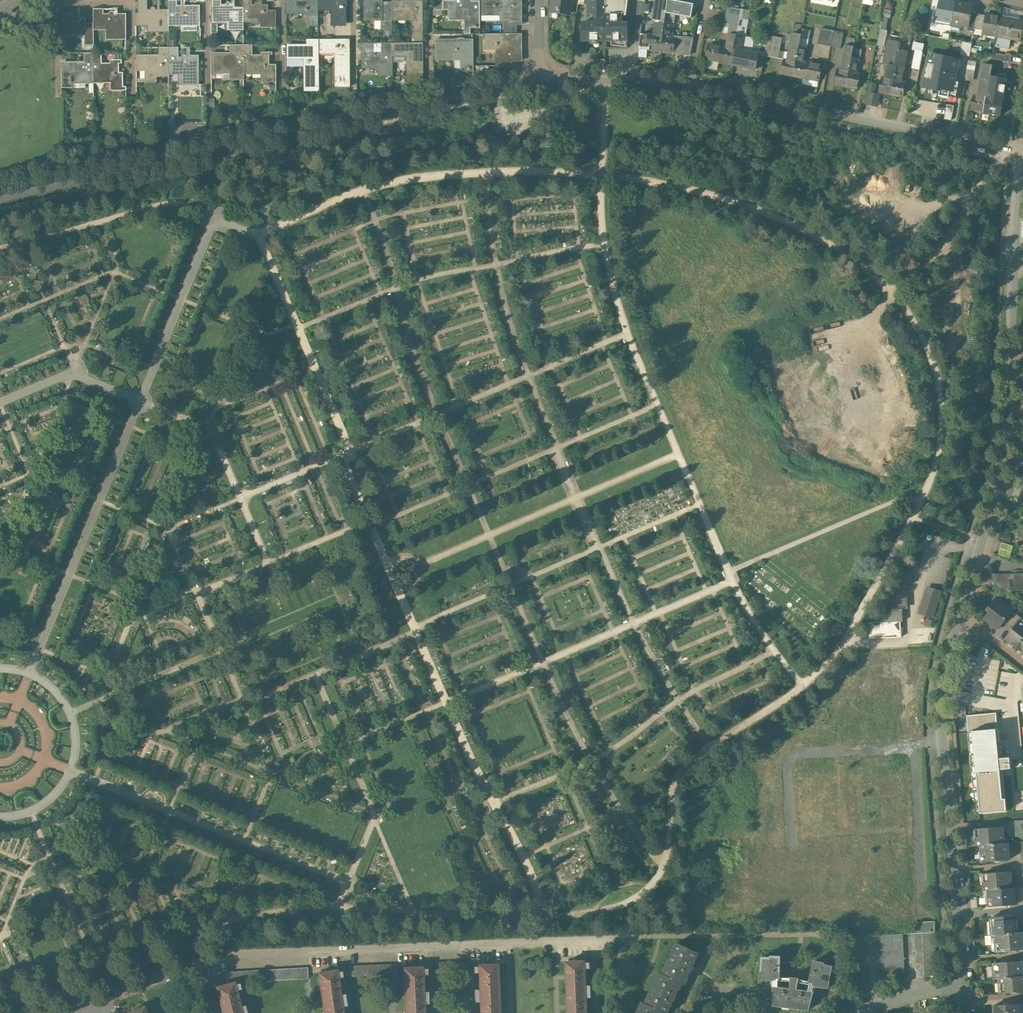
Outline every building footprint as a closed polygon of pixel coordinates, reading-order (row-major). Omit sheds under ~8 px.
[(155,7),(150,7),(150,9),(147,9),(147,0),(137,0),(138,12),(135,12),(136,23),(150,23),(150,29),(168,29),(168,28),(168,23),(168,9),(155,9),(155,7)] [(176,6),(176,0),(168,1),(168,9),(168,23),(199,23),(199,5),(176,6)] [(225,4),(220,4),(220,0),(212,0),(212,21),(233,21),(233,29),(243,28),(243,22),(243,7),(234,7),(234,5),(230,5),(229,3),(228,2),(227,2),(226,2),(225,3),(225,4)] [(254,5),(251,5),(251,0),(243,0),(243,7),(243,22),(251,22),(251,20),(262,19),(262,24),(275,24),(275,10),(267,11),(267,5),(258,5),(258,2),(254,2),(254,5)] [(285,12),(296,12),(296,10),(305,10),(305,11),(306,11),(306,14),(309,14),(309,26),(318,26),(318,9),(318,0),(285,0),(285,12)] [(318,9),(333,8),(333,23),(345,23),(345,0),(318,0),(318,9)] [(433,10),(442,10),(441,0),(442,0),(433,0),(433,10)] [(454,0),(442,0),(441,0),(442,10),(447,10),(447,18),(467,18),(467,28),(479,28),(479,1),(462,1),(462,0),(454,0)] [(482,16),(483,16),(483,13),(493,13),(494,14),(500,14),(500,22),(503,22),(503,34),(516,34),(516,24),(520,25),(520,0),(482,0),(482,16)] [(550,10),(571,13),(573,0),(552,0),(550,10)] [(593,25),(593,41),(605,41),(605,26),(605,0),(587,0),(587,14),(593,14),(593,25)] [(652,22),(656,22),(654,36),(663,36),(664,21),(666,13),(668,0),(655,0),(652,22)] [(672,0),(668,0),(666,13),(674,15),(691,18),(694,4),(679,1),(672,0)] [(892,9),(894,2),(887,0),(885,7),(892,9)] [(939,0),(933,0),(931,10),(937,11),(937,10),(937,8),(938,4),(939,0)] [(956,2),(947,0),(939,0),(938,4),(937,8),(937,10),(937,11),(934,23),(951,26),(952,23),(956,2)] [(382,1),(364,1),(364,20),(380,20),(380,29),(383,29),(383,37),(387,37),(387,38),(389,38),(389,37),(391,37),(391,19),(391,3),(382,3),(382,1)] [(422,1),(391,1),(391,3),(391,19),(411,19),(411,31),(422,31),(422,1)] [(645,2),(638,1),(636,22),(642,23),(643,23),(645,2)] [(972,5),(956,2),(952,23),(968,27),(971,13),(972,5)] [(741,9),(728,7),(725,24),(729,25),(730,24),(738,26),(741,9)] [(109,14),(103,14),(103,9),(93,9),(93,23),(93,30),(109,30),(109,36),(118,36),(118,33),(126,32),(125,14),(114,14),(114,13),(113,13),(113,12),(112,12),(111,12),(110,12),(110,13),(109,13),(109,14)] [(889,10),(884,9),(880,29),(886,30),(889,10)] [(674,15),(666,13),(664,21),(673,23),(674,15)] [(977,15),(971,13),(968,27),(967,31),(974,32),(975,30),(974,30),(977,15)] [(80,21),(72,21),(72,14),(63,14),(63,36),(84,36),(84,42),(93,42),(93,30),(93,23),(85,23),(85,19),(84,18),(84,17),(82,17),(81,17),(80,18),(80,19),(80,21)] [(1001,17),(986,14),(986,16),(983,31),(987,32),(986,35),(997,37),(1001,17)] [(986,16),(977,15),(974,30),(975,30),(983,31),(986,16)] [(1001,17),(997,37),(1020,42),(1022,28),(1022,21),(1001,17)] [(664,21),(663,36),(661,52),(674,53),(674,52),(678,53),(677,53),(684,54),(685,38),(669,37),(670,31),(672,31),(673,23),(664,21)] [(738,26),(730,24),(729,25),(728,34),(736,35),(738,26)] [(593,41),(593,25),(580,25),(580,41),(593,41)] [(628,41),(628,25),(605,26),(605,41),(628,41)] [(753,39),(745,37),(746,27),(738,26),(736,35),(734,50),(746,52),(745,53),(750,54),(753,39)] [(834,31),(821,28),(818,44),(831,47),(834,31)] [(886,30),(880,29),(877,46),(884,47),(887,31),(886,30)] [(844,33),(834,31),(831,47),(840,49),(844,33)] [(801,35),(792,33),(788,53),(787,60),(796,61),(798,47),(800,39),(801,35)] [(503,34),(484,34),(484,47),(495,47),(495,66),(510,66),(510,61),(520,61),(520,34),(516,34),(503,34)] [(641,34),(640,34),(639,49),(649,50),(651,35),(641,34)] [(736,35),(728,34),(726,42),(725,48),(734,50),(736,35)] [(911,36),(902,34),(899,50),(908,52),(909,44),(910,44),(911,36)] [(654,36),(651,35),(649,50),(661,52),(663,36),(654,36)] [(782,38),(768,36),(764,56),(778,59),(782,38)] [(693,39),(685,38),(684,54),(690,55),(693,39)] [(347,39),(318,40),(318,51),(335,51),(335,85),(348,85),(347,39)] [(808,40),(800,39),(798,47),(807,49),(808,40)] [(855,41),(846,39),(845,46),(854,47),(855,41)] [(318,40),(308,40),(308,46),(289,46),(290,57),(305,57),(305,62),(306,62),(306,77),(303,77),(303,91),(318,91),(318,51),(318,40)] [(472,40),(435,41),(435,60),(459,60),(459,71),(472,71),(472,66),(472,40)] [(391,43),(360,43),(360,55),(361,55),(361,65),(379,65),(379,75),(391,74),(391,54),(391,43)] [(422,43),(391,43),(391,54),(406,53),(406,90),(422,90),(422,43)] [(231,57),(213,57),(213,72),(231,72),(231,78),(243,78),(243,72),(243,45),(231,45),(231,57)] [(251,55),(251,45),(243,45),(243,72),(263,72),(263,79),(272,79),(272,64),(268,65),(268,55),(251,55)] [(725,48),(722,47),(709,45),(706,60),(719,63),(719,62),(731,64),(734,50),(725,48)] [(854,47),(845,46),(843,56),(852,57),(853,48),(854,47)] [(807,49),(798,47),(796,61),(802,62),(803,57),(806,57),(807,49)] [(160,48),(160,57),(158,57),(158,56),(153,56),(153,58),(138,58),(138,69),(146,69),(146,80),(156,80),(156,76),(169,75),(169,73),(168,48),(160,48)] [(178,58),(178,48),(168,48),(169,73),(181,73),(181,79),(189,79),(189,82),(195,82),(195,75),(198,75),(197,56),(189,56),(189,58),(186,58),(186,56),(180,56),(180,58),(178,58)] [(599,63),(599,48),(591,48),(591,63),(599,63)] [(862,50),(853,48),(852,57),(860,59),(862,50)] [(746,52),(734,50),(731,64),(731,65),(743,67),(745,53),(746,52)] [(908,52),(899,50),(894,80),(902,82),(908,52)] [(915,51),(913,59),(912,69),(919,70),(922,52),(915,51)] [(925,58),(919,87),(939,91),(938,96),(957,99),(961,80),(957,80),(962,58),(929,51),(927,58),(925,58)] [(750,54),(745,53),(743,67),(762,71),(764,56),(750,54)] [(80,63),(78,64),(77,64),(77,65),(61,66),(62,86),(71,86),(71,82),(93,81),(92,54),(83,54),(83,65),(82,65),(82,64),(81,64),(80,63)] [(101,64),(100,54),(92,54),(93,81),(113,80),(113,88),(122,88),(122,73),(119,73),(118,64),(101,64)] [(1005,56),(994,54),(993,60),(1010,63),(1011,55),(1005,54),(1005,56)] [(852,57),(843,56),(840,70),(849,72),(852,57)] [(860,59),(852,57),(849,72),(857,73),(860,59)] [(784,59),(783,59),(781,74),(793,77),(796,61),(787,60),(784,59)] [(822,65),(807,62),(807,63),(802,62),(796,61),(793,77),(819,82),(822,65)] [(983,64),(977,95),(986,97),(990,76),(992,65),(983,64)] [(487,66),(472,66),(472,71),(472,78),(488,75),(487,66)] [(840,70),(837,69),(834,84),(846,87),(849,72),(840,70)] [(857,73),(849,72),(846,87),(858,89),(861,74),(857,73)] [(990,76),(986,97),(983,113),(989,114),(1000,116),(1006,80),(990,76)] [(894,80),(881,78),(879,93),(891,95),(894,80)] [(902,82),(894,80),(891,95),(903,97),(906,82),(902,82)] [(977,95),(974,95),(971,110),(983,113),(986,97),(977,95)] [(950,104),(945,117),(951,119),(956,106),(950,104)] [(1003,534),(1002,542),(1011,543),(1012,535),(1003,534)] [(1013,546),(1002,543),(998,554),(1009,558),(1013,546)] [(912,581),(911,571),(899,572),(900,582),(912,581)] [(995,574),(988,571),(984,585),(989,587),(990,585),(995,574)] [(1010,574),(995,574),(990,585),(1010,593),(1010,580),(1010,574)] [(907,583),(893,583),(894,608),(907,607),(907,583)] [(932,619),(941,592),(927,587),(918,614),(932,619)] [(1012,611),(996,598),(987,610),(989,612),(984,619),(990,624),(990,629),(995,628),(997,630),(1003,622),(1012,611)] [(902,609),(876,611),(876,623),(903,621),(902,609)] [(1012,611),(1003,622),(1008,626),(1017,615),(1012,611)] [(1017,615),(1008,626),(1013,630),(1019,621),(1020,621),(1022,619),(1017,615)] [(1005,639),(1016,647),(1022,639),(1022,624),(1020,621),(1019,621),(1013,630),(1005,639)] [(868,624),(869,638),(902,637),(901,622),(868,624)] [(958,704),(959,713),(967,713),(966,703),(958,704)] [(972,732),(979,814),(1006,812),(1002,769),(1010,769),(1009,758),(1002,758),(1001,759),(996,713),(967,715),(968,732),(972,732)] [(1015,821),(1015,837),(1022,836),(1022,820),(1015,821)] [(1003,827),(975,829),(975,832),(977,832),(978,839),(976,840),(976,846),(980,845),(1004,843),(1003,827)] [(1004,843),(980,845),(981,851),(983,851),(983,859),(981,859),(981,862),(1010,860),(1008,843),(1004,843)] [(1010,871),(983,874),(983,877),(985,877),(985,884),(983,884),(984,890),(988,890),(1012,888),(1010,871)] [(1016,888),(1012,888),(988,890),(989,906),(1017,904),(1016,888)] [(1018,916),(990,919),(990,921),(992,921),(993,929),(991,929),(991,935),(995,935),(1019,933),(1018,916)] [(935,922),(917,922),(918,933),(923,933),(935,932),(935,922)] [(935,932),(923,933),(925,976),(937,976),(935,932)] [(995,935),(996,941),(998,941),(998,948),(996,948),(997,951),(1022,949),(1022,933),(1019,933),(995,935)] [(893,978),(891,934),(880,935),(882,978),(893,978)] [(891,934),(893,978),(905,977),(903,934),(891,934)] [(860,936),(848,936),(849,979),(861,979),(860,936)] [(642,1002),(636,1012),(663,1012),(664,1012),(666,1012),(673,999),(681,983),(684,985),(691,969),(698,953),(676,943),(662,974),(659,972),(645,1003),(642,1002)] [(585,955),(565,956),(566,987),(586,985),(585,955)] [(770,957),(761,958),(761,959),(761,971),(760,971),(759,979),(760,979),(760,978),(769,979),(769,981),(774,981),(774,978),(778,978),(779,958),(780,958),(780,957),(770,959),(770,957)] [(496,958),(476,959),(477,989),(497,988),(496,958)] [(421,961),(401,962),(402,992),(422,991),(421,961)] [(823,964),(814,961),(813,962),(814,962),(810,982),(814,983),(813,986),(818,987),(818,986),(827,987),(827,988),(828,980),(828,979),(831,967),(831,968),(832,967),(824,963),(823,964)] [(1021,961),(994,964),(995,979),(999,978),(1022,976),(1021,961)] [(396,964),(345,967),(345,978),(396,976),(396,964)] [(307,965),(225,970),(226,982),(308,977),(307,965)] [(336,965),(316,968),(320,998),(340,994),(336,965)] [(999,978),(1000,993),(1022,991),(1022,976),(999,978)] [(798,978),(790,977),(790,986),(789,990),(796,990),(796,987),(798,978)] [(215,988),(221,1012),(234,1012),(242,1011),(235,983),(215,988)] [(566,987),(567,1012),(587,1012),(586,985),(566,987)] [(477,989),(478,1012),(498,1012),(497,988),(477,989)] [(789,990),(774,988),(773,1006),(774,1006),(789,1008),(792,1009),(792,1008),(807,1010),(807,1011),(808,1011),(812,992),(796,990),(789,990)] [(402,992),(403,1012),(423,1012),(422,991),(402,992)] [(320,998),(322,1012),(343,1012),(340,994),(320,998)] [(993,1006),(993,1012),(1019,1012),(1018,1004),(993,1006)]
